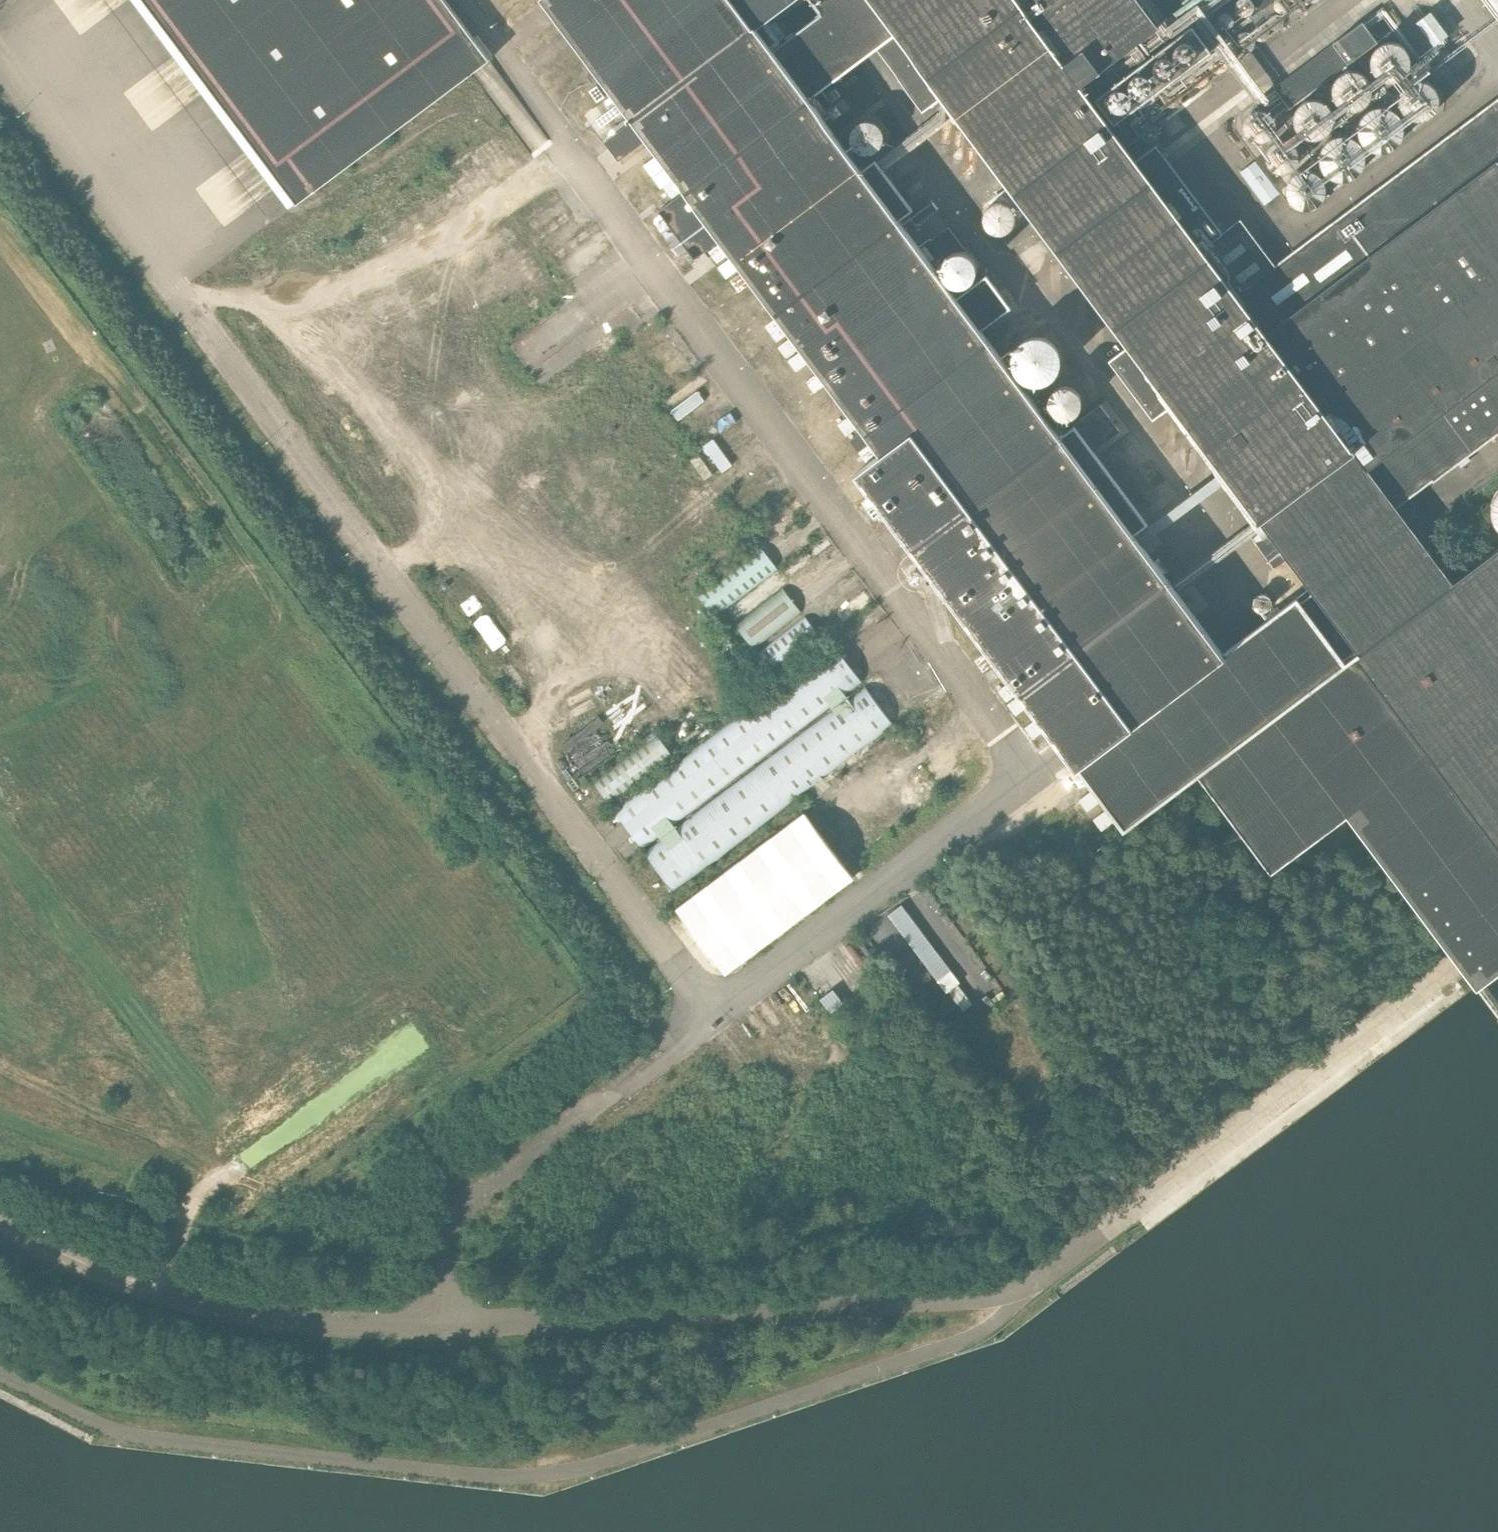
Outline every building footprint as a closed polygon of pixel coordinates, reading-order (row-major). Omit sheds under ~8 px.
[(291,207),(489,59),(445,0),(136,0),(291,207)] [(1222,649),(793,85),(729,0),(542,0),(879,450),(854,469),(1122,825),(1198,772),(1222,649)] [(793,85),(888,17),(876,0),(729,0),(793,85)] [(888,17),(1308,586),(1453,581),(1426,544),(1439,535),(1409,494),(1433,478),(1276,264),(1240,215),(1221,229),(1157,143),(1135,159),(1109,125),(1016,0),(876,0),(888,17)] [(1146,0),(1016,0),(1109,125),(1168,81),(1182,100),(1224,68),(1210,50),(1188,21),(1171,33),(1146,0)] [(1432,2),(1420,10),(1435,34),(1446,27),(1432,2)] [(1377,35),(1361,15),(1335,37),(1351,57),(1377,35)] [(1398,73),(1403,70),(1406,66),(1409,62),(1410,57),(1410,52),(1409,47),(1406,43),(1403,39),(1399,37),(1394,35),(1389,35),(1384,36),(1380,38),(1377,41),(1374,45),(1372,50),(1371,55),(1372,60),(1374,65),(1378,69),(1383,72),(1388,74),(1393,74),(1398,73)] [(1365,99),(1370,94),(1371,90),(1373,85),(1372,80),(1371,76),(1369,72),(1366,68),(1362,65),(1358,63),(1353,63),(1348,63),(1344,64),(1340,67),(1336,70),(1334,74),(1332,79),(1332,83),(1332,89),(1336,95),(1340,100),(1346,103),(1353,104),(1360,102),(1365,99)] [(1411,115),(1419,117),(1425,115),(1430,113),(1434,109),(1438,104),(1439,97),(1438,91),(1436,86),(1433,81),(1428,78),(1422,76),(1416,75),(1410,77),(1405,80),(1401,85),(1398,90),(1398,96),(1398,100),(1399,104),(1404,111),(1407,113),(1411,115)] [(1325,129),(1329,125),(1332,121),(1333,117),(1334,112),(1333,107),(1331,103),(1328,99),(1324,96),(1320,94),(1315,93),(1310,93),(1306,95),(1302,97),(1298,100),(1296,104),(1294,108),(1294,113),(1295,119),(1298,125),(1302,129),(1308,132),(1314,133),(1320,132),(1325,129)] [(1276,264),(1433,478),(1497,429),(1497,98),(1276,264)] [(1276,128),(1278,121),(1276,115),(1273,109),(1267,105),(1260,104),(1254,105),(1248,109),(1244,115),(1243,121),(1244,128),(1248,133),(1254,138),(1260,139),(1267,138),(1273,133),(1276,128)] [(1388,147),(1393,145),(1398,141),(1401,137),(1403,131),(1404,126),(1403,120),(1401,115),(1398,111),(1393,107),(1387,105),(1382,104),(1376,105),(1371,107),(1366,111),(1363,115),(1361,121),(1360,126),(1361,132),(1363,138),(1367,142),(1371,145),(1377,147),(1383,148),(1388,147)] [(1354,173),(1359,169),(1362,165),(1364,160),(1365,155),(1365,149),(1363,144),(1360,140),(1356,136),(1351,133),(1346,132),(1341,131),(1335,133),(1330,135),(1326,139),(1323,143),(1321,148),(1321,154),(1322,160),(1325,166),(1329,171),(1335,174),(1341,176),(1348,175),(1354,173)] [(1298,159),(1300,152),(1299,146),(1295,140),(1289,136),(1282,135),(1276,136),(1270,140),(1266,146),(1265,152),(1266,159),(1270,165),(1276,169),(1282,170),(1289,169),(1295,165),(1298,159)] [(1250,160),(1233,173),(1253,200),(1270,187),(1250,160)] [(1323,194),(1325,186),(1323,179),(1319,173),(1313,168),(1305,167),(1298,168),(1292,172),(1287,179),(1286,186),(1287,193),(1292,200),(1298,204),(1305,205),(1313,204),(1319,200),(1323,194)] [(534,365),(600,318),(580,291),(514,337),(534,365)] [(635,300),(586,329),(599,351),(648,322),(635,300)] [(671,371),(691,357),(668,325),(648,338),(671,371)] [(667,399),(682,416),(707,395),(700,386),(710,377),(702,368),(667,399)] [(717,434),(708,439),(723,464),(731,458),(717,434)] [(701,588),(718,611),(781,566),(765,543),(701,588)] [(1453,581),(1308,586),(1222,649),(1198,772),(1272,870),(1350,810),(1467,972),(1497,949),(1497,546),(1453,581)] [(758,644),(805,608),(787,584),(739,621),(758,644)] [(867,584),(836,604),(844,616),(875,597),(867,584)] [(869,624),(884,610),(877,603),(862,617),(869,624)] [(810,613),(761,648),(776,668),(824,633),(810,613)] [(671,882),(888,719),(831,644),(614,806),(671,882)] [(614,798),(675,749),(660,730),(598,779),(614,798)] [(890,908),(949,987),(963,977),(977,996),(993,985),(975,960),(959,972),(905,898),(890,908)]
